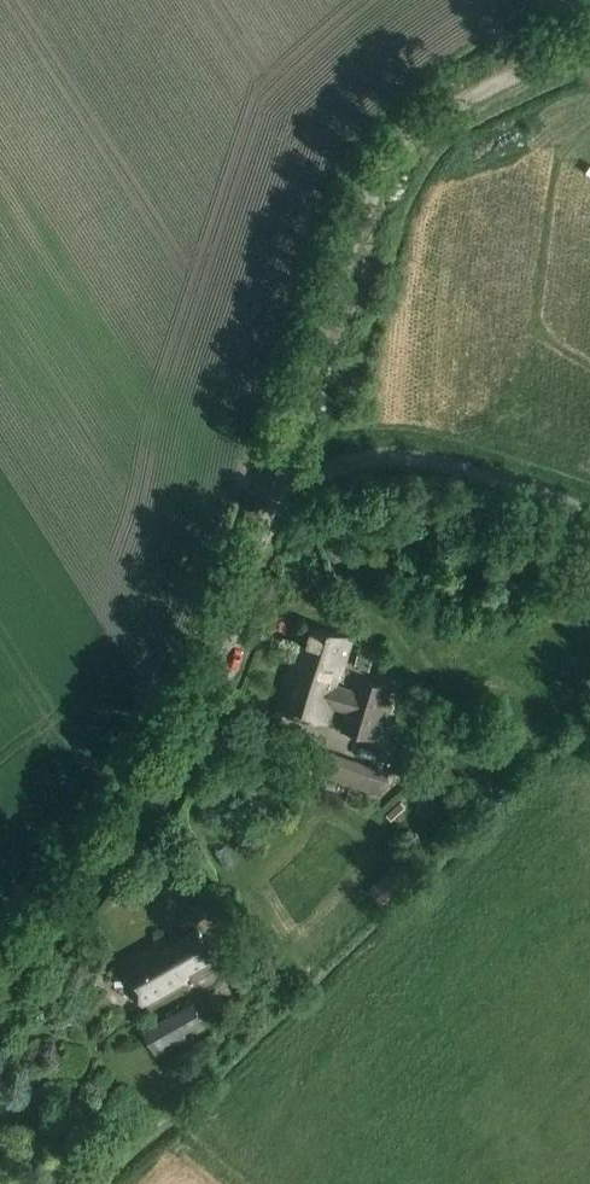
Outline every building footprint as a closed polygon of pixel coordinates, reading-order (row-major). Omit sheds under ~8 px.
[(323,724),(329,707),(344,713),(338,731),(370,742),(388,690),(356,679),(351,693),(336,687),(345,662),(348,663),(356,640),(311,624),(299,661),(296,660),(279,709),(323,724)] [(355,667),(370,671),(373,660),(358,655),(355,667)] [(326,750),(317,775),(381,797),(389,772),(326,750)] [(413,875),(399,861),(371,888),(386,903),(413,875)] [(163,939),(118,964),(140,1003),(189,975),(191,980),(218,965),(197,929),(168,946),(163,939)] [(191,1003),(142,1031),(152,1050),(157,1059),(190,1041),(185,1032),(202,1023),(191,1003)]
